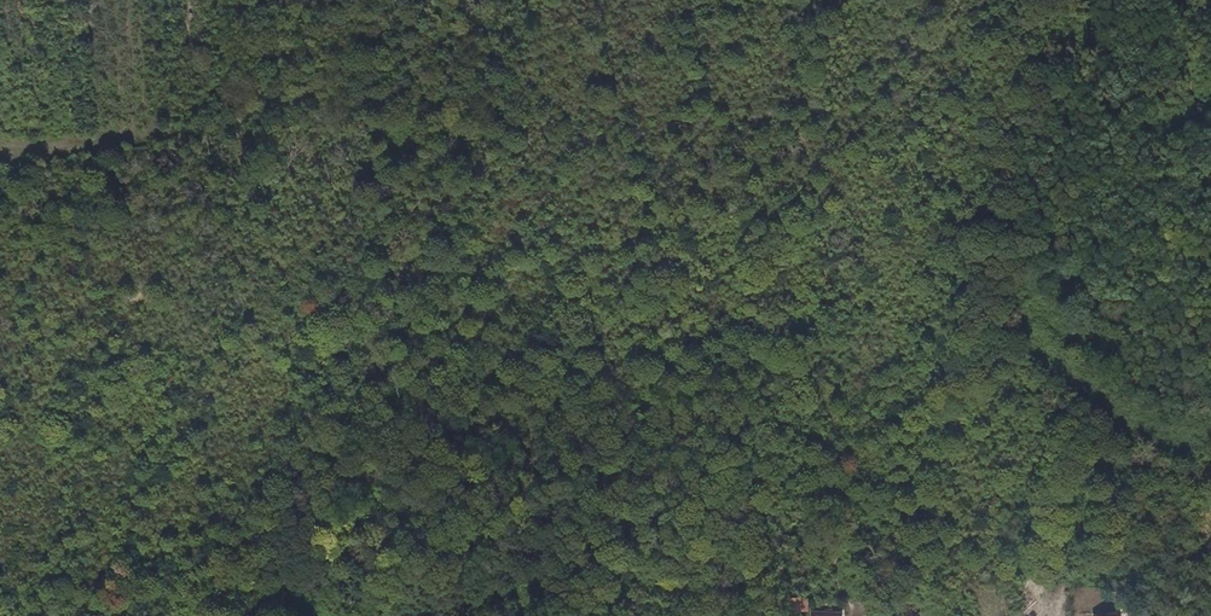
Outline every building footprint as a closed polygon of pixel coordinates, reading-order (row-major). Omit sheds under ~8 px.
[(781,596),(778,596),(778,610),(807,610),(807,597),(781,596)]
